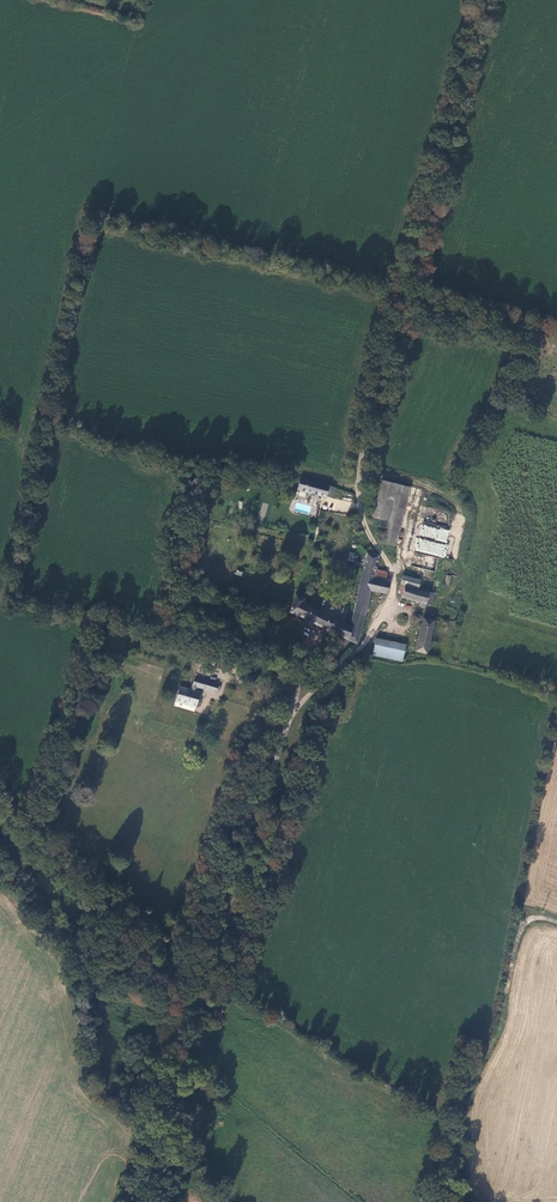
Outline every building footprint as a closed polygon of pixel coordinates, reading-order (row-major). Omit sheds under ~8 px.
[(329,486),(301,478),(298,489),(325,497),(326,496),(329,486)] [(370,523),(386,528),(397,484),(382,480),(370,523)] [(397,484),(386,528),(382,543),(395,546),(409,488),(397,484)] [(335,488),(329,486),(326,496),(332,498),(335,488)] [(446,544),(450,529),(421,522),(415,551),(445,558),(448,545),(446,544)] [(367,553),(363,571),(375,573),(375,570),(379,556),(367,553)] [(373,578),(384,581),(386,573),(375,570),(375,573),(373,578)] [(350,630),(360,632),(371,590),(387,594),(389,582),(384,581),(373,578),(375,573),(363,571),(350,627),(350,630)] [(406,577),(404,584),(421,589),(424,581),(406,577)] [(430,605),(433,594),(404,585),(402,594),(401,596),(419,602),(426,604),(430,605)] [(347,640),(350,630),(350,627),(303,603),(304,599),(303,598),(304,597),(301,596),(300,597),(296,595),(290,612),(306,619),(306,620),(306,621),(306,623),(307,624),(308,625),(309,625),(310,625),(312,625),(312,624),(313,623),(323,628),(323,629),(324,630),(324,631),(326,632),(327,633),(329,632),(330,632),(347,640)] [(415,651),(426,654),(434,621),(423,618),(415,651)] [(349,640),(357,644),(360,632),(350,630),(347,640),(349,640)] [(373,651),(402,658),(406,645),(376,638),(373,651)] [(97,642),(91,640),(85,656),(91,659),(94,653),(97,642)] [(208,681),(195,677),(193,686),(197,687),(205,690),(208,681)] [(218,684),(208,681),(205,690),(216,692),(218,684)] [(180,687),(176,701),(196,707),(200,692),(195,691),(191,690),(180,687)]
